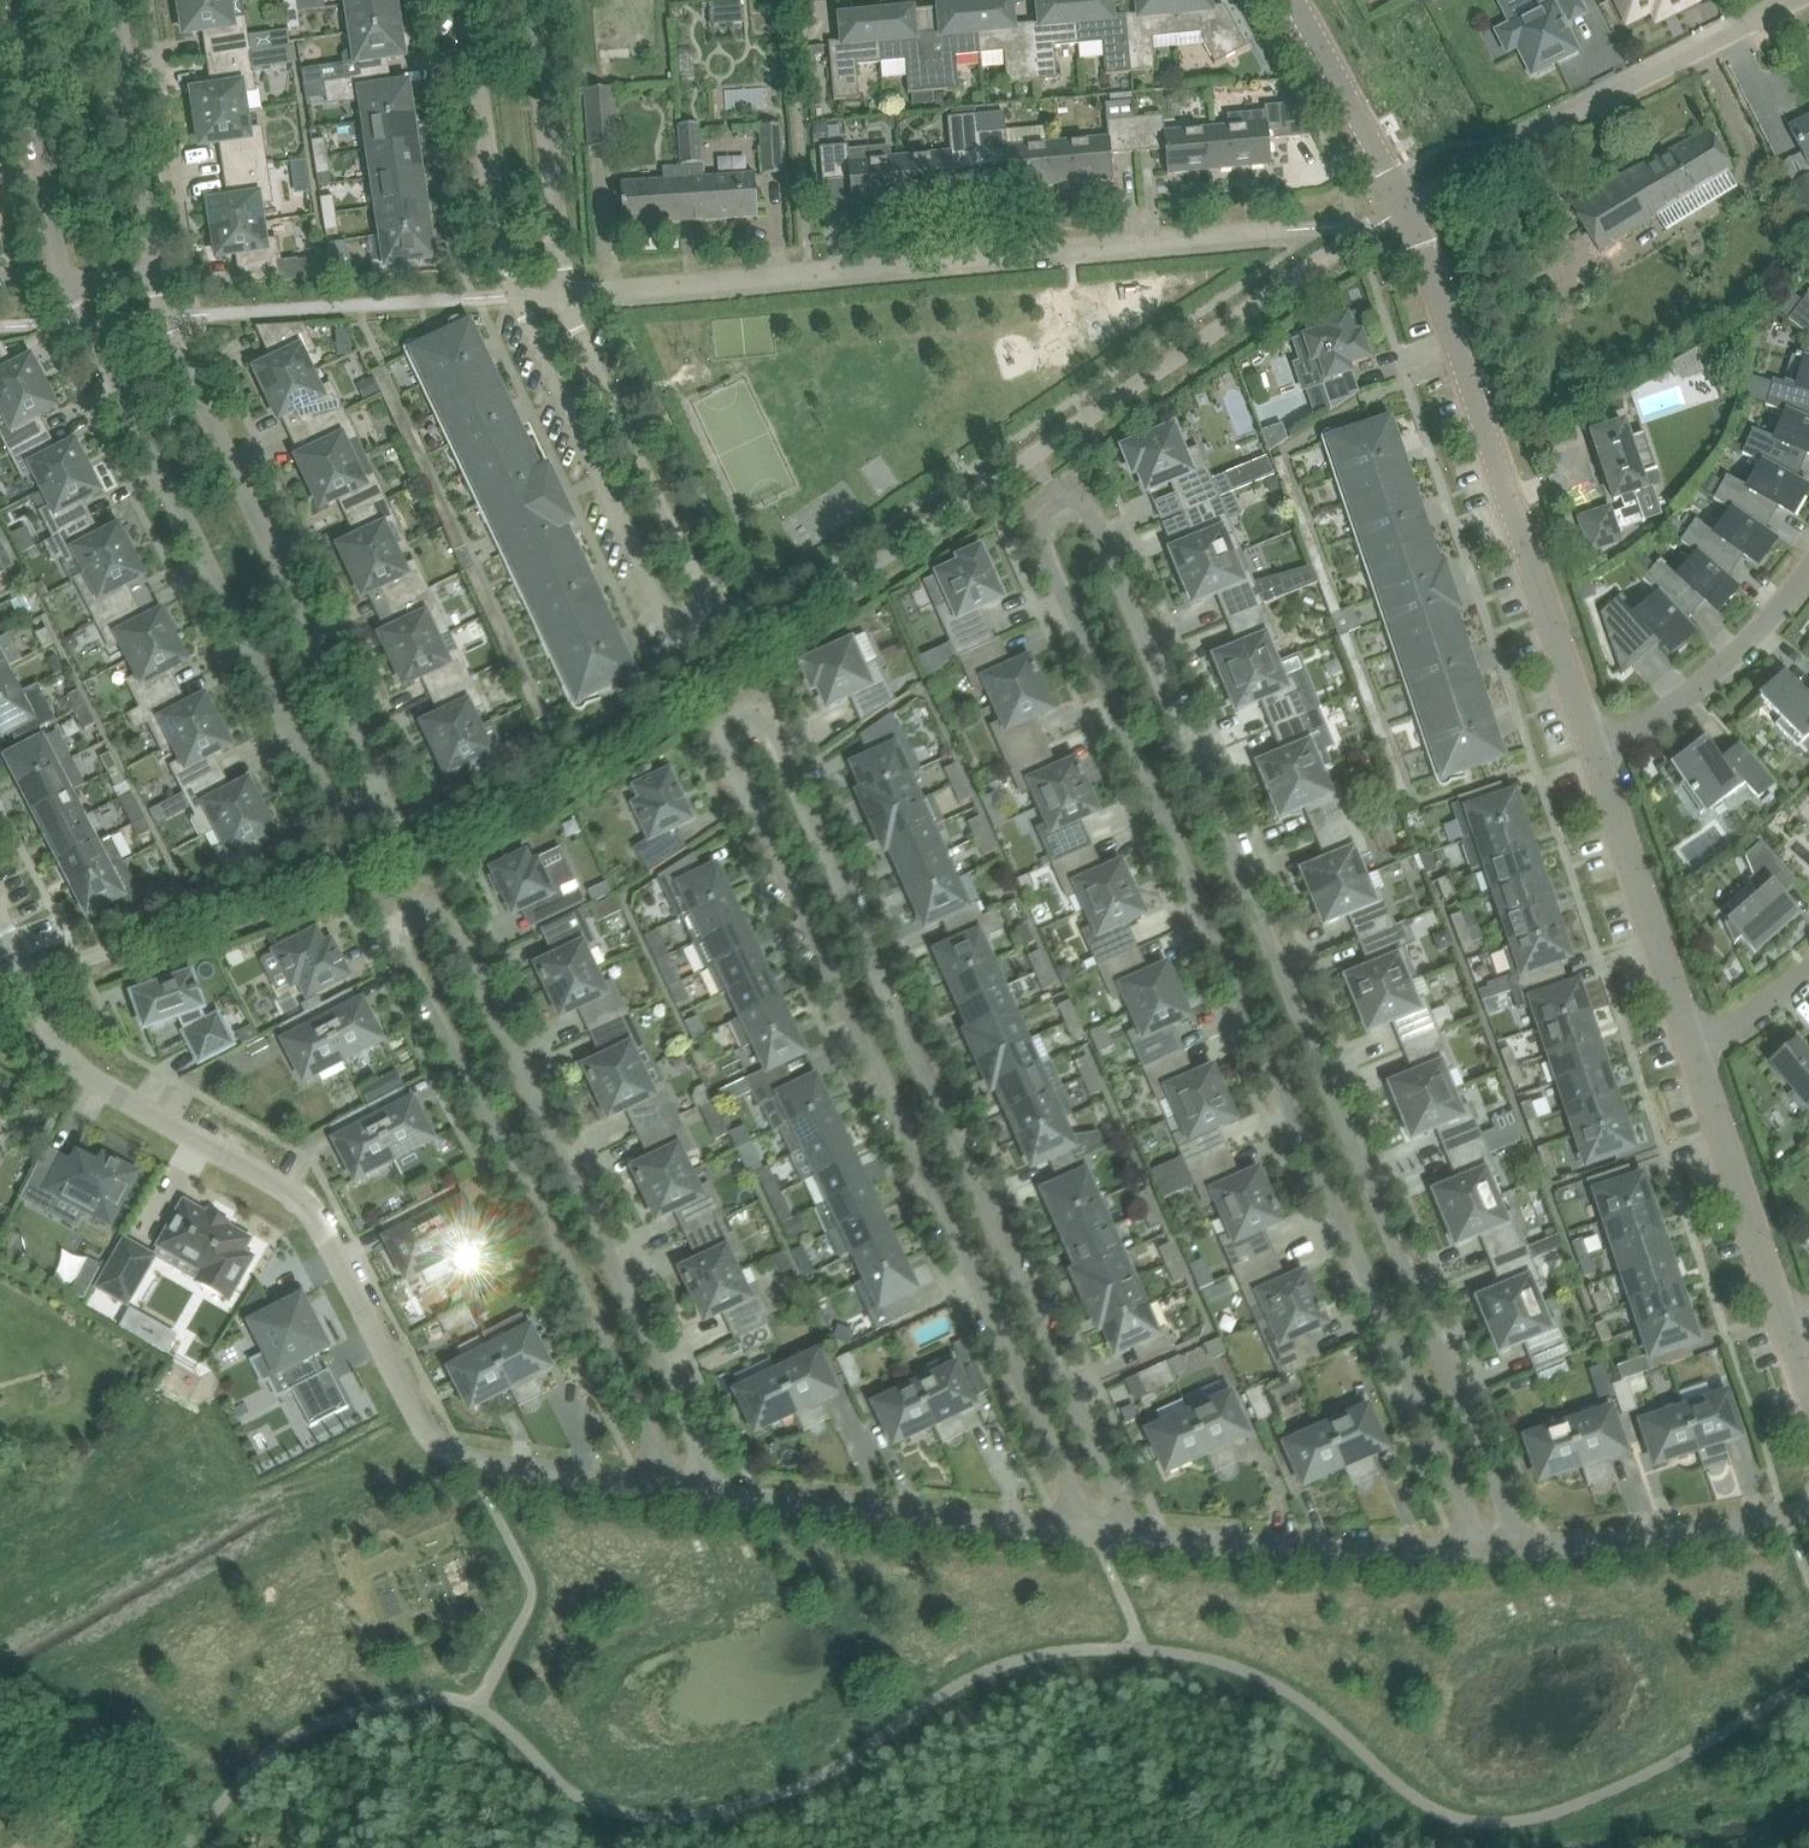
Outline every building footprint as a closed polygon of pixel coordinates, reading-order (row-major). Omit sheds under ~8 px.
[(229,0),(225,0),(181,7),(185,33),(207,30),(212,59),(250,53),(244,16),(232,18),(229,0)] [(286,13),(299,11),(325,8),(324,0),(284,0),(286,13)] [(398,26),(394,0),(375,0),(349,4),(353,32),(398,26)] [(929,33),(928,33),(931,64),(934,91),(959,89),(956,56),(980,54),(978,32),(975,5),(969,5),(969,0),(953,2),(953,7),(948,7),(940,8),(941,17),(942,32),(929,33)] [(975,5),(978,32),(980,54),(1004,51),(1007,84),(1032,82),(1030,55),(1027,24),(1013,25),(1012,11),(1011,1),(1003,2),(997,3),(997,0),(980,0),(981,4),(975,5)] [(1027,24),(1030,55),(1032,82),(1044,81),(1058,79),(1055,47),(1079,44),(1077,23),(1075,0),(1039,0),(1040,8),(1041,23),(1027,24)] [(1077,23),(1079,44),(1081,44),(1103,42),(1104,56),(1106,75),(1131,72),(1129,45),(1126,15),(1112,16),(1111,1),(1110,0),(1075,0),(1077,23)] [(1126,15),(1129,45),(1131,72),(1156,70),(1154,48),(1153,37),(1177,35),(1175,14),(1174,0),(1138,0),(1140,13),(1126,15)] [(1175,14),(1177,35),(1202,33),(1202,40),(1204,44),(1215,64),(1226,58),(1247,46),(1239,31),(1235,24),(1225,5),(1211,7),(1210,0),(1174,0),(1175,14)] [(1586,13),(1580,0),(1537,0),(1541,9),(1506,26),(1496,32),(1507,52),(1517,47),(1531,75),(1538,72),(1539,74),(1553,67),(1552,65),(1579,51),(1564,23),(1569,20),(1570,21),(1586,13)] [(1625,16),(1629,14),(1630,16),(1632,15),(1634,19),(1655,8),(1657,10),(1658,13),(1659,14),(1660,14),(1675,6),(1676,6),(1687,0),(1617,0),(1625,16)] [(741,1),(731,2),(732,24),(742,23),(741,1)] [(877,14),(879,41),(881,63),(906,61),(907,75),(909,93),(911,93),(933,91),(934,91),(931,64),(928,33),(914,34),(913,20),(912,11),(904,11),(898,12),(898,7),(882,8),(882,14),(877,14)] [(843,41),(829,42),(832,73),(834,100),(860,98),(857,65),(881,63),(879,41),(877,14),(872,14),(872,10),(855,11),(855,16),(850,16),(841,17),(842,26),(843,41)] [(288,30),(301,28),(299,11),(286,13),(288,30)] [(341,64),(311,68),(313,84),(324,82),(383,73),(381,59),(388,58),(401,55),(401,57),(403,56),(398,26),(353,32),(356,51),(346,52),(340,59),(341,64)] [(197,91),(194,92),(195,98),(198,118),(246,111),(243,93),(256,91),(252,70),(273,67),(271,50),(250,53),(212,59),(214,74),(216,88),(211,89),(197,91)] [(383,73),(324,82),(327,97),(327,102),(350,101),(363,101),(364,104),(366,121),(411,114),(407,83),(405,83),(405,85),(392,87),(385,88),(383,73)] [(614,88),(585,90),(587,118),(616,116),(614,88)] [(946,93),(934,94),(936,109),(948,108),(946,93)] [(1109,138),(1058,143),(1062,183),(1112,179),(1113,180),(1114,180),(1112,154),(1139,152),(1135,118),(1134,101),(1106,104),(1107,121),(1109,138)] [(1229,127),(1216,128),(1220,169),(1270,164),(1270,165),(1272,165),(1270,140),(1310,136),(1293,104),(1269,106),(1265,106),(1265,111),(1228,114),(1229,127)] [(248,129),(246,111),(198,118),(202,145),(224,141),(228,170),(267,165),(261,127),(248,129)] [(1004,112),(977,115),(978,131),(978,133),(981,167),(996,165),(1008,164),(1010,190),(1011,190),(1011,188),(1033,186),(1043,185),(1062,183),(1058,143),(1045,144),(1008,148),(1006,130),(1004,112)] [(370,149),(416,143),(411,114),(366,121),(370,149)] [(951,153),(901,157),(904,198),(923,196),(923,193),(933,192),(933,195),(955,193),(955,195),(956,195),(954,169),(966,168),(981,167),(978,133),(978,131),(977,115),(961,116),(952,117),(948,117),(950,136),(951,153)] [(887,117),(882,118),(882,122),(890,129),(895,128),(894,123),(895,123),(894,116),(887,117)] [(1164,116),(1135,118),(1139,152),(1165,150),(1168,175),(1169,175),(1169,173),(1220,169),(1216,128),(1165,133),(1164,116)] [(1791,128),(1808,164),(1808,118),(1791,128)] [(826,120),(814,121),(815,135),(827,134),(826,120)] [(684,124),(680,125),(682,168),(683,180),(684,190),(694,190),(695,209),(696,221),(703,220),(758,216),(755,175),(731,176),(703,178),(702,166),(700,124),(684,124)] [(780,125),(761,127),(762,147),(781,146),(781,138),(780,127),(780,125)] [(1737,186),(1729,172),(1733,169),(1721,151),(1709,130),(1572,207),(1584,228),(1599,250),(1646,221),(1647,223),(1679,203),(1688,217),(1737,186)] [(315,158),(328,156),(325,139),(312,141),(315,158)] [(375,178),(420,171),(416,143),(370,149),(375,178)] [(834,146),(820,148),(823,181),(837,180),(843,179),(850,179),(852,204),(854,204),(854,203),(875,201),(875,197),(885,196),(885,200),(904,198),(901,157),(891,158),(890,145),(866,147),(867,161),(850,162),(849,149),(848,145),(844,145),(834,146)] [(317,174),(330,173),(328,156),(315,158),(317,174)] [(306,160),(291,162),(294,178),(308,176),(306,160)] [(215,229),(262,222),(259,204),(272,202),(267,165),(228,170),(233,200),(211,203),(215,229)] [(645,182),(621,184),(624,226),(680,222),(696,221),(695,209),(694,190),(684,190),(683,180),(682,168),(663,169),(664,181),(645,182)] [(379,207),(424,200),(420,171),(375,178),(379,207)] [(1791,186),(1808,218),(1808,176),(1791,186)] [(323,215),(336,213),(334,196),(321,198),(323,215)] [(383,235),(428,228),(424,200),(379,207),(383,235)] [(326,232),(339,230),(336,213),(323,215),(326,232)] [(262,222),(215,229),(218,250),(218,256),(222,256),(236,254),(241,253),(245,282),(284,280),(299,279),(297,259),(281,262),(278,239),(265,241),(262,222)] [(433,259),(428,228),(383,235),(387,261),(374,263),(376,274),(412,272),(411,261),(431,258),(431,259),(433,259)] [(345,241),(328,244),(331,269),(349,266),(345,241)] [(1792,294),(1780,311),(1787,317),(1800,300),(1792,294)] [(1806,296),(1788,319),(1808,335),(1808,299),(1806,296)] [(1298,361),(1292,363),(1301,393),(1321,386),(1329,411),(1327,411),(1327,413),(1357,394),(1360,393),(1359,392),(1357,392),(1347,364),(1368,357),(1361,335),(1352,338),(1349,329),(1350,328),(1347,317),(1324,324),(1326,331),(1306,338),(1305,335),(1291,339),(1298,361)] [(405,345),(404,347),(404,350),(405,353),(407,355),(413,352),(420,367),(414,370),(421,385),(428,400),(435,397),(441,412),(448,426),(442,429),(449,445),(456,460),(463,457),(470,471),(476,485),(470,488),(477,504),(487,524),(493,534),(498,531),(502,539),(495,542),(500,553),(501,554),(508,570),(515,566),(522,581),(529,595),(522,599),(529,614),(537,629),(543,626),(550,640),(557,655),(550,658),(558,673),(565,689),(571,686),(578,699),(571,702),(573,707),(575,709),(577,710),(579,711),(582,711),(584,710),(586,708),(587,706),(602,699),(599,691),(614,684),(616,687),(619,689),(622,691),(625,691),(628,690),(631,689),(634,687),(636,684),(636,681),(636,677),(635,674),(626,655),(618,659),(612,648),(606,636),(615,632),(607,614),(598,596),(589,600),(584,588),(578,576),(587,572),(578,554),(570,536),(561,540),(556,529),(564,524),(555,504),(540,474),(531,478),(526,467),(535,463),(527,445),(525,441),(518,427),(509,431),(504,419),(498,407),(507,403),(498,385),(490,367),(481,371),(475,359),(470,347),(479,343),(470,324),(468,322),(465,319),(462,318),(459,318),(455,318),(452,319),(450,322),(448,325),(447,328),(447,331),(448,334),(433,342),(430,335),(415,342),(412,341),(409,342),(407,343),(405,345)] [(256,369),(268,393),(311,373),(303,356),(315,350),(303,325),(262,327),(277,360),(256,369)] [(1747,396),(1767,402),(1766,405),(1786,413),(1808,422),(1808,347),(1802,345),(1799,354),(1802,355),(1801,358),(1805,359),(1797,386),(1784,382),(1773,379),(1773,381),(1771,387),(1767,386),(1752,381),(1747,396)] [(0,347),(0,404),(0,405),(43,382),(31,358),(11,369),(0,347)] [(381,367),(371,372),(374,377),(378,387),(388,382),(381,367)] [(268,393),(280,418),(300,408),(309,428),(344,412),(331,384),(319,390),(311,373),(268,393)] [(374,377),(357,385),(363,399),(381,391),(378,387),(374,377)] [(45,435),(36,417),(55,406),(43,382),(0,405),(9,421),(0,426),(0,432),(11,453),(45,435)] [(388,382),(378,387),(381,391),(382,393),(386,402),(395,397),(388,382)] [(395,397),(386,402),(393,417),(402,412),(395,397)] [(319,448),(299,458),(310,482),(365,456),(344,412),(309,428),(319,448)] [(402,412),(393,417),(400,431),(409,427),(402,412)] [(1786,413),(1776,438),(1753,428),(1742,453),(1761,464),(1762,463),(1792,479),(1804,451),(1808,454),(1808,422),(1786,413)] [(1322,435),(1322,438),(1322,440),(1323,443),(1323,445),(1331,443),(1335,457),(1328,460),(1334,476),(1339,491),(1346,489),(1351,504),(1356,520),(1350,522),(1355,538),(1361,555),(1368,553),(1372,567),(1377,582),(1370,585),(1375,600),(1376,602),(1381,601),(1383,607),(1378,609),(1382,621),(1383,622),(1388,638),(1395,636),(1400,651),(1406,667),(1399,669),(1404,685),(1409,701),(1416,698),(1421,714),(1426,729),(1420,731),(1425,747),(1430,763),(1437,761),(1442,776),(1435,778),(1436,780),(1437,783),(1438,785),(1441,787),(1444,787),(1446,787),(1449,785),(1451,783),(1464,778),(1462,771),(1502,757),(1496,738),(1486,741),(1482,728),(1478,716),(1487,713),(1481,694),(1475,675),(1465,678),(1461,666),(1457,653),(1466,650),(1460,631),(1454,614),(1454,612),(1444,615),(1440,603),(1443,602),(1440,591),(1436,581),(1433,582),(1429,569),(1438,566),(1438,564),(1432,547),(1426,528),(1416,531),(1412,519),(1408,506),(1417,503),(1411,485),(1405,466),(1395,469),(1391,456),(1387,444),(1396,441),(1390,421),(1367,429),(1357,432),(1349,435),(1347,427),(1333,432),(1330,431),(1328,431),(1325,432),(1323,433),(1322,435)] [(1610,508),(1580,519),(1590,551),(1613,543),(1621,541),(1618,531),(1643,522),(1634,494),(1647,490),(1646,488),(1641,474),(1657,469),(1645,433),(1629,438),(1624,423),(1615,426),(1592,434),(1615,500),(1622,498),(1626,509),(1612,514),(1610,508)] [(1132,452),(1127,454),(1134,472),(1139,470),(1149,493),(1157,489),(1156,486),(1168,482),(1167,480),(1169,480),(1172,478),(1176,488),(1173,489),(1175,495),(1183,512),(1183,514),(1220,499),(1220,498),(1212,479),(1208,469),(1199,446),(1186,452),(1175,424),(1153,433),(1154,436),(1130,446),(1132,452)] [(1283,424),(1262,431),(1269,452),(1288,439),(1283,424)] [(409,427),(400,431),(407,446),(416,442),(409,427)] [(55,453),(45,435),(11,453),(24,479),(35,473),(44,489),(87,467),(74,443),(55,453)] [(416,442),(407,446),(414,461),(423,457),(416,442)] [(386,500),(365,456),(310,482),(322,507),(342,497),(351,517),(386,500)] [(1267,456),(1252,463),(1259,481),(1274,475),(1267,456)] [(1283,456),(1273,460),(1279,476),(1288,472),(1283,456)] [(423,457),(414,461),(420,476),(421,476),(430,472),(423,457)] [(1259,481),(1252,463),(1212,479),(1220,498),(1259,481)] [(1762,463),(1761,464),(1749,487),(1727,475),(1714,498),(1732,511),(1732,510),(1761,530),(1761,529),(1775,503),(1786,509),(1786,508),(1794,513),(1800,501),(1801,501),(1808,487),(1792,479),(1762,463)] [(54,537),(89,519),(79,501),(99,491),(87,467),(44,489),(53,506),(41,512),(54,537)] [(430,472),(421,476),(423,482),(428,491),(437,487),(430,472)] [(1288,472),(1279,476),(1283,488),(1284,491),(1294,488),(1288,472)] [(1709,474),(1702,489),(1713,495),(1720,480),(1709,474)] [(1278,476),(1265,481),(1269,490),(1274,492),(1283,489),(1278,476)] [(437,487),(428,491),(435,506),(444,502),(437,487)] [(1294,488),(1284,491),(1290,507),(1300,503),(1294,488)] [(1163,521),(1183,512),(1175,495),(1155,503),(1163,521)] [(1234,497),(1222,502),(1228,518),(1240,513),(1234,497)] [(1174,554),(1171,556),(1179,575),(1182,573),(1183,576),(1231,557),(1242,552),(1235,535),(1229,520),(1228,518),(1222,502),(1220,499),(1183,514),(1184,516),(1191,532),(1197,534),(1200,542),(1195,544),(1195,542),(1173,551),(1174,554)] [(361,537),(343,545),(341,547),(343,552),(352,571),(396,550),(388,533),(399,528),(386,500),(351,517),(361,537)] [(444,502),(435,506),(442,521),(451,516),(444,502)] [(1300,503),(1290,507),(1296,522),(1306,519),(1300,503)] [(1732,510),(1732,511),(1717,533),(1696,518),(1681,541),(1697,555),(1697,554),(1724,577),(1724,576),(1741,552),(1751,559),(1752,558),(1758,563),(1766,552),(1767,553),(1776,540),(1761,529),(1761,530),(1732,510)] [(451,516),(442,521),(449,536),(458,531),(451,516)] [(1191,532),(1184,516),(1163,524),(1170,541),(1191,532)] [(98,538),(89,519),(54,537),(54,538),(46,542),(54,559),(65,557),(68,563),(79,557),(87,573),(88,574),(131,552),(118,528),(98,538)] [(1306,519),(1296,522),(1302,538),(1312,534),(1306,519)] [(1674,520),(1668,528),(1677,534),(1682,526),(1674,520)] [(26,526),(11,534),(21,553),(36,546),(26,526)] [(458,531),(449,536),(456,551),(466,547),(458,531)] [(1312,534),(1302,538),(1307,553),(1317,550),(1312,534)] [(466,547),(456,551),(465,571),(475,566),(466,547)] [(0,554),(0,561),(5,570),(15,565),(8,550),(0,554)] [(404,567),(396,550),(352,571),(361,589),(364,595),(366,594),(384,586),(393,606),(428,589),(415,562),(404,567)] [(949,603),(936,609),(946,631),(949,638),(951,643),(957,657),(958,658),(961,656),(972,651),(996,641),(995,640),(987,621),(986,619),(980,616),(978,613),(977,610),(981,608),(993,602),(994,605),(1003,601),(1002,599),(991,574),(994,573),(984,552),(981,554),(980,550),(960,559),(964,567),(959,569),(958,566),(937,576),(949,603)] [(1317,550),(1307,553),(1312,566),(1313,569),(1323,565),(1317,550)] [(143,576),(140,570),(131,552),(88,574),(87,573),(76,579),(98,622),(132,604),(123,586),(140,577),(143,576)] [(1231,557),(1183,576),(1195,605),(1203,601),(1202,598),(1215,593),(1215,591),(1219,590),(1222,597),(1220,603),(1227,621),(1264,606),(1318,582),(1314,570),(1312,566),(1254,583),(1249,570),(1242,552),(1231,557)] [(1640,553),(1633,563),(1641,569),(1645,573),(1653,563),(1648,560),(1640,553)] [(1697,554),(1697,555),(1680,575),(1661,558),(1643,579),(1658,595),(1658,594),(1682,620),(1682,619),(1702,597),(1711,605),(1711,604),(1718,610),(1727,599),(1728,600),(1738,588),(1724,576),(1724,577),(1697,554)] [(12,585),(23,580),(15,565),(5,570),(12,585)] [(1323,565),(1313,569),(1318,582),(1319,584),(1329,581),(1323,565)] [(475,566),(465,571),(473,586),(482,582),(475,566)] [(1329,581),(1319,584),(1325,600),(1335,596),(1329,581)] [(482,582),(473,586),(480,601),(489,597),(482,582)] [(1590,582),(1578,589),(1580,597),(1582,603),(1597,595),(1590,582)] [(26,595),(12,602),(19,614),(32,607),(42,602),(35,587),(29,590),(25,593),(26,595)] [(385,641),(394,660),(449,633),(428,589),(393,606),(403,626),(385,634),(383,635),(385,641)] [(1638,613),(1622,594),(1601,613),(1622,676),(1624,675),(1622,670),(1658,637),(1666,646),(1667,645),(1672,652),(1683,642),(1683,643),(1695,633),(1682,619),(1682,620),(1658,594),(1658,595),(1638,613)] [(1335,596),(1325,600),(1331,615),(1341,612),(1335,596)] [(489,597),(480,601),(487,616),(496,611),(489,597)] [(142,623),(132,604),(98,622),(111,648),(123,642),(131,659),(174,636),(164,618),(162,612),(159,614),(142,623)] [(1274,664),(1267,646),(1278,642),(1264,606),(1227,621),(1234,639),(1241,641),(1244,649),(1239,650),(1238,649),(1216,658),(1218,661),(1215,663),(1223,682),(1226,680),(1227,683),(1274,664)] [(1341,612),(1331,615),(1339,637),(1349,633),(1362,628),(1353,607),(1341,612)] [(496,611),(487,616),(494,631),(503,626),(496,611)] [(503,626),(494,631),(501,646),(511,641),(503,626)] [(45,647),(55,642),(47,627),(37,633),(45,647)] [(7,667),(24,659),(11,633),(0,638),(0,671),(7,667)] [(450,634),(449,633),(394,660),(403,678),(406,684),(409,683),(426,674),(435,694),(470,678),(457,650),(446,656),(438,640),(450,634)] [(1349,633),(1339,637),(1344,652),(1354,649),(1349,633)] [(76,634),(64,640),(70,652),(77,648),(80,641),(76,634)] [(866,634),(853,639),(865,666),(878,660),(866,634)] [(184,655),(174,636),(131,659),(140,675),(128,681),(142,707),(176,689),(167,671),(184,662),(187,660),(184,655)] [(809,662),(803,665),(806,670),(814,688),(819,686),(829,708),(838,704),(837,701),(848,696),(847,695),(849,694),(852,693),(856,702),(853,704),(861,722),(861,723),(862,725),(897,700),(896,699),(878,660),(865,666),(853,639),(832,649),(833,652),(809,662)] [(511,641),(501,646),(508,661),(518,656),(511,641)] [(972,651),(961,656),(961,657),(968,672),(973,685),(977,693),(989,687),(996,704),(1040,685),(1036,676),(1038,676),(1034,668),(1033,669),(1029,660),(1013,667),(1009,669),(1003,656),(996,641),(972,651)] [(1354,649),(1344,652),(1350,668),(1360,664),(1354,649)] [(57,655),(49,659),(56,673),(64,669),(57,655)] [(518,656),(508,661),(515,675),(525,671),(518,656)] [(1274,664),(1227,683),(1239,712),(1247,708),(1246,705),(1260,700),(1259,698),(1263,696),(1266,704),(1264,710),(1271,728),(1307,713),(1316,709),(1315,707),(1308,689),(1302,673),(1292,677),(1282,681),(1274,664)] [(1360,664),(1350,668),(1356,684),(1366,680),(1360,664)] [(20,693),(7,667),(0,671),(0,703),(20,693)] [(525,671),(515,675),(522,690),(532,686),(525,671)] [(1789,678),(1785,674),(1760,698),(1781,719),(1776,724),(1798,747),(1808,736),(1808,692),(1806,696),(1789,678)] [(436,748),(480,728),(472,711),(484,705),(470,678),(435,694),(445,715),(425,724),(436,748)] [(1366,680),(1356,684),(1362,699),(1372,695),(1366,680)] [(58,720),(39,683),(20,693),(0,703),(0,737),(11,731),(16,741),(58,720)] [(1007,761),(1043,745),(1031,718),(1051,709),(1040,685),(996,704),(1004,721),(992,727),(1007,761)] [(532,686),(522,690),(529,705),(539,701),(532,686)] [(77,710),(87,704),(80,689),(69,695),(77,710)] [(205,697),(203,699),(186,708),(176,689),(142,707),(129,713),(136,728),(149,722),(164,749),(218,721),(208,702),(205,697)] [(1372,695),(1362,699),(1368,715),(1378,711),(1372,695)] [(539,701),(529,705),(537,720),(546,716),(539,701)] [(86,728),(97,723),(87,704),(77,710),(86,728)] [(1262,768),(1259,770),(1267,788),(1270,787),(1271,790),(1318,771),(1329,766),(1330,766),(1323,749),(1331,745),(1316,709),(1307,713),(1271,728),(1278,746),(1285,749),(1288,755),(1283,757),(1282,756),(1260,765),(1262,768)] [(1378,711),(1368,715),(1373,730),(1383,726),(1378,711)] [(870,759),(857,764),(862,775),(859,776),(866,791),(867,793),(908,775),(922,768),(903,727),(898,729),(892,715),(867,733),(877,756),(870,759)] [(184,760),(172,766),(185,791),(220,774),(210,755),(215,753),(227,746),(225,741),(228,740),(218,721),(175,743),(175,744),(184,760)] [(1383,726),(1373,730),(1379,746),(1389,742),(1383,726)] [(488,745),(480,728),(436,748),(448,773),(468,763),(478,785),(513,768),(535,755),(526,735),(503,746),(499,739),(488,745)] [(9,757),(23,784),(73,757),(59,731),(9,757)] [(1389,742),(1379,746),(1385,761),(1395,757),(1389,742)] [(1718,764),(1703,742),(1702,743),(1703,745),(1696,750),(1694,748),(1693,748),(1695,751),(1674,765),(1692,791),(1691,792),(1693,795),(1694,794),(1706,811),(1746,784),(1759,798),(1774,784),(1739,746),(1724,760),(1718,764)] [(1055,772),(1043,745),(1007,761),(1023,795),(1034,790),(1042,807),(1086,787),(1082,779),(1083,778),(1080,770),(1079,771),(1075,763),(1055,772)] [(112,751),(101,757),(109,772),(119,766),(112,751)] [(36,809),(70,792),(87,783),(73,757),(57,766),(23,784),(36,809)] [(1395,757),(1385,761),(1391,777),(1401,773),(1395,757)] [(952,786),(965,781),(957,764),(945,769),(952,786)] [(116,786),(127,781),(119,766),(109,772),(116,786)] [(1318,771),(1271,790),(1282,819),(1291,815),(1290,812),(1303,807),(1303,805),(1307,803),(1310,810),(1307,817),(1315,835),(1350,820),(1336,784),(1329,766),(1318,771)] [(670,770),(635,787),(642,801),(648,813),(640,816),(651,839),(636,848),(651,870),(649,871),(650,873),(688,848),(687,847),(684,849),(674,828),(677,827),(693,819),(670,770)] [(1401,773),(1391,777),(1397,792),(1407,789),(1401,773)] [(229,792),(220,774),(185,791),(197,815),(192,817),(202,836),(219,828),(262,806),(252,787),(249,782),(246,783),(229,792)] [(919,801),(908,775),(867,793),(866,791),(861,794),(873,822),(919,801)] [(1793,778),(1787,785),(1793,791),(1799,784),(1793,778)] [(960,804),(972,798),(965,781),(952,786),(960,804)] [(1460,803),(1451,806),(1463,842),(1524,822),(1514,794),(1505,797),(1497,800),(1493,786),(1458,797),(1460,803)] [(1053,863),(1088,847),(1076,821),(1097,812),(1086,787),(1042,807),(1050,824),(1038,829),(1053,863)] [(49,835),(84,817),(70,792),(36,809),(49,835)] [(132,825),(145,818),(132,792),(119,799),(132,825)] [(919,801),(873,822),(880,838),(885,848),(891,846),(931,828),(945,822),(933,795),(919,801)] [(262,806),(219,828),(227,845),(216,851),(218,854),(229,876),(266,863),(254,840),(271,831),(274,830),(271,824),(262,806)] [(1003,810),(989,816),(994,827),(1008,821),(1003,810)] [(84,817),(49,835),(62,861),(97,843),(90,829),(101,824),(95,812),(84,817)] [(976,839),(988,834),(981,817),(968,822),(976,839)] [(1313,894),(1315,897),(1361,878),(1354,860),(1365,856),(1371,853),(1357,817),(1350,820),(1315,835),(1322,853),(1328,855),(1331,862),(1327,864),(1326,863),(1304,872),(1306,875),(1303,876),(1311,895),(1313,894)] [(139,837),(152,830),(145,818),(132,825),(139,837)] [(1524,824),(1524,822),(1461,843),(1470,871),(1486,865),(1529,850),(1526,840),(1529,839),(1524,824)] [(902,872),(943,854),(931,828),(891,846),(891,847),(897,861),(901,860),(905,869),(902,871),(902,872)] [(984,856),(996,851),(988,834),(976,839),(984,856)] [(1752,834),(1742,843),(1746,849),(1757,839),(1752,834)] [(97,843),(62,861),(76,886),(110,869),(124,861),(111,836),(97,843)] [(1798,881),(1759,837),(1758,838),(1761,842),(1745,856),(1753,876),(1749,880),(1756,898),(1727,924),(1726,923),(1725,924),(1735,945),(1736,944),(1735,943),(1742,937),(1756,952),(1799,914),(1781,894),(1796,881),(1797,882),(1798,881)] [(1100,874),(1088,847),(1053,863),(1068,897),(1080,892),(1088,909),(1132,890),(1121,865),(1100,874)] [(1529,850),(1486,865),(1488,870),(1495,892),(1542,877),(1536,859),(1532,860),(1531,855),(1529,850)] [(1427,874),(1437,870),(1431,853),(1421,857),(1427,874)] [(532,865),(526,854),(494,870),(496,874),(491,877),(499,895),(504,893),(514,914),(536,903),(544,921),(586,901),(569,865),(545,876),(538,862),(532,865)] [(914,899),(955,881),(943,854),(902,872),(909,888),(912,886),(916,895),(913,897),(914,899)] [(704,874),(695,855),(674,868),(660,877),(680,919),(694,912),(729,895),(717,868),(704,874)] [(110,869),(76,886),(89,913),(102,906),(108,917),(139,906),(138,905),(131,891),(138,888),(139,887),(125,860),(124,861),(110,869)] [(172,895),(183,891),(176,876),(165,882),(172,895)] [(1444,898),(1454,895),(1448,877),(1437,881),(1444,898)] [(1542,877),(1495,892),(1498,899),(1504,919),(1547,904),(1544,894),(1547,893),(1544,883),(1542,877)] [(1368,895),(1361,878),(1315,897),(1326,925),(1335,922),(1334,919),(1347,913),(1347,912),(1351,910),(1354,917),(1351,924),(1359,942),(1394,927),(1379,891),(1368,895)] [(607,881),(589,890),(594,902),(613,893),(607,881)] [(967,907),(955,881),(914,899),(921,915),(924,914),(929,924),(948,916),(954,929),(982,917),(976,902),(967,907)] [(1099,966),(1134,950),(1122,923),(1143,914),(1132,890),(1088,909),(1095,926),(1084,931),(1099,966)] [(694,912),(682,918),(694,944),(707,938),(742,921),(729,895),(694,912)] [(615,897),(597,905),(604,920),(622,911),(615,897)] [(1554,913),(1554,912),(1550,914),(1547,904),(1504,919),(1513,945),(1560,930),(1554,913)] [(550,990),(594,969),(586,953),(598,947),(581,911),(546,928),(559,956),(539,966),(543,974),(542,975),(545,982),(546,982),(550,990)] [(954,945),(941,951),(946,962),(943,963),(950,980),(991,962),(981,940),(1003,930),(995,911),(982,917),(954,929),(960,943),(954,945)] [(1457,934),(1467,931),(1461,913),(1451,917),(1457,934)] [(707,938),(697,943),(709,969),(754,947),(742,921),(707,938)] [(1350,982),(1347,983),(1354,1002),(1357,1001),(1359,1004),(1409,983),(1418,979),(1405,947),(1415,943),(1407,922),(1394,927),(1359,942),(1366,960),(1372,962),(1375,969),(1371,971),(1370,969),(1348,979),(1350,982)] [(1028,923),(1016,929),(1018,933),(1016,934),(1019,939),(1022,947),(1035,941),(1032,933),(1028,923)] [(1564,942),(1560,930),(1513,945),(1502,949),(1511,976),(1508,982),(1512,992),(1556,977),(1552,964),(1569,958),(1564,942)] [(324,946),(317,931),(293,943),(291,938),(278,945),(280,950),(277,952),(294,984),(301,980),(309,995),(349,974),(332,942),(324,946)] [(1464,952),(1474,948),(1467,931),(1457,934),(1464,952)] [(666,945),(653,951),(658,961),(670,955),(666,945)] [(721,995),(731,990),(767,973),(754,947),(709,969),(721,995)] [(1146,977),(1134,950),(1099,966),(1114,1000),(1126,995),(1133,1012),(1177,992),(1166,967),(1146,977)] [(1036,973),(1048,968),(1041,951),(1028,956),(1036,973)] [(670,987),(683,981),(670,955),(658,961),(670,987)] [(1003,988),(991,962),(950,980),(951,981),(954,980),(958,989),(955,990),(962,1006),(1003,988)] [(1070,963),(1057,968),(1063,981),(1075,975),(1070,963)] [(1044,990),(1056,985),(1048,968),(1036,973),(1044,990)] [(602,986),(594,969),(550,990),(562,1015),(582,1005),(595,1031),(630,1015),(614,981),(602,986)] [(744,1016),(779,1000),(767,973),(731,990),(744,1016)] [(195,989),(191,976),(136,995),(147,1025),(180,1014),(188,1031),(186,1032),(201,1061),(233,1044),(218,1015),(206,1021),(199,1007),(202,1006),(197,994),(201,992),(199,988),(195,989)] [(1556,977),(1512,992),(1518,1012),(1534,1007),(1537,1017),(1541,1028),(1587,1012),(1583,1000),(1578,985),(1561,991),(1556,977)] [(678,1004),(691,998),(683,981),(670,987),(678,1004)] [(1416,1001),(1409,983),(1359,1004),(1370,1032),(1379,1029),(1378,1026),(1391,1020),(1390,1019),(1395,1017),(1398,1024),(1395,1030),(1403,1048),(1442,1032),(1427,996),(1416,1001)] [(1003,988),(962,1006),(963,1008),(966,1006),(970,1015),(967,1017),(974,1032),(1015,1015),(1003,988)] [(331,1000),(317,1007),(324,1022),(344,1060),(383,1040),(378,1030),(369,1011),(364,1001),(361,1002),(356,1005),(349,992),(348,991),(331,1000)] [(1145,1068),(1180,1052),(1168,1026),(1188,1017),(1177,992),(1133,1012),(1141,1029),(1129,1034),(1145,1068)] [(744,1016),(731,1022),(743,1048),(756,1042),(791,1026),(779,1000),(744,1016)] [(1066,1023),(1078,1018),(1071,1001),(1059,1006),(1066,1023)] [(287,1041),(285,1042),(290,1052),(299,1071),(300,1070),(306,1080),(344,1060),(324,1022),(317,1007),(303,1014),(289,1021),(285,1023),(286,1025),(293,1038),(287,1041)] [(1587,1012),(1541,1028),(1550,1055),(1593,1041),(1590,1031),(1593,1030),(1587,1012)] [(599,1091),(642,1071),(634,1054),(646,1048),(630,1015),(595,1031),(607,1058),(587,1067),(591,1076),(590,1076),(593,1084),(595,1083),(599,1091)] [(974,1032),(968,1035),(973,1046),(980,1061),(1027,1041),(1015,1015),(974,1032)] [(694,1039),(707,1033),(699,1016),(687,1022),(694,1039)] [(1074,1041),(1086,1035),(1078,1018),(1066,1023),(1074,1041)] [(252,1025),(237,1032),(243,1044),(258,1037),(252,1025)] [(768,1068),(746,1079),(748,1084),(752,1093),(788,1076),(782,1063),(804,1053),(791,1026),(756,1042),(763,1058),(768,1068)] [(1452,1090),(1445,1073),(1456,1068),(1442,1032),(1403,1048),(1410,1066),(1416,1069),(1419,1076),(1415,1078),(1414,1076),(1392,1085),(1393,1089),(1390,1090),(1398,1109),(1401,1108),(1402,1111),(1452,1090)] [(266,1038),(248,1047),(253,1056),(270,1047),(266,1038)] [(1027,1041),(980,1061),(987,1077),(992,1088),(998,1085),(1038,1067),(1027,1041)] [(1593,1041),(1550,1055),(1559,1082),(1605,1067),(1599,1050),(1596,1051),(1593,1041)] [(1771,1063),(1795,1092),(1790,1096),(1803,1112),(1808,1107),(1808,1055),(1798,1041),(1771,1063)] [(1507,1069),(1518,1065),(1511,1048),(1501,1052),(1507,1069)] [(700,1069),(711,1064),(703,1049),(693,1054),(700,1069)] [(1192,1079),(1180,1052),(1145,1068),(1160,1102),(1172,1097),(1179,1114),(1223,1094),(1212,1070),(1192,1079)] [(1083,1079),(1095,1073),(1087,1056),(1075,1062),(1083,1079)] [(1514,1087),(1524,1083),(1518,1065),(1507,1069),(1514,1087)] [(1038,1067),(998,1085),(998,1087),(1004,1101),(1009,1110),(1009,1111),(1050,1094),(1038,1067)] [(1605,1067),(1559,1082),(1568,1109),(1611,1095),(1608,1085),(1611,1083),(1605,1067)] [(650,1088),(642,1071),(599,1091),(610,1116),(630,1106),(643,1133),(678,1116),(662,1082),(650,1088)] [(1091,1096),(1103,1091),(1095,1073),(1083,1079),(1091,1096)] [(788,1076),(752,1093),(759,1108),(762,1106),(773,1130),(774,1132),(780,1129),(829,1106),(816,1079),(795,1089),(788,1076)] [(748,1084),(735,1090),(739,1099),(752,1093),(748,1084)] [(1050,1094),(1009,1111),(1016,1127),(1020,1136),(1021,1138),(1062,1120),(1073,1115),(1061,1088),(1050,1094)] [(399,1090),(368,1106),(375,1121),(395,1159),(434,1139),(429,1129),(420,1110),(415,1100),(412,1101),(407,1104),(400,1091),(399,1090)] [(1460,1108),(1452,1090),(1402,1111),(1414,1139),(1423,1136),(1422,1133),(1435,1127),(1434,1126),(1439,1124),(1442,1131),(1439,1137),(1446,1155),(1485,1139),(1470,1103),(1460,1108)] [(1190,1170),(1225,1155),(1214,1128),(1234,1119),(1223,1094),(1179,1114),(1187,1131),(1175,1136),(1190,1170)] [(1611,1095),(1568,1109),(1577,1136),(1623,1120),(1617,1103),(1614,1104),(1611,1095)] [(714,1100),(700,1107),(705,1118),(719,1111),(714,1100)] [(1527,1123),(1538,1119),(1531,1101),(1521,1105),(1527,1123)] [(338,1140),(336,1141),(341,1151),(351,1169),(357,1179),(395,1159),(375,1121),(368,1106),(336,1122),(337,1124),(344,1137),(338,1140)] [(806,1148),(841,1132),(829,1106),(780,1129),(792,1154),(806,1147),(806,1148)] [(647,1193),(690,1172),(682,1155),(694,1150),(678,1116),(643,1133),(655,1159),(635,1168),(639,1177),(638,1178),(641,1185),(643,1184),(647,1193)] [(1534,1140),(1544,1136),(1538,1119),(1527,1123),(1534,1140)] [(1062,1120),(1021,1138),(1029,1155),(1031,1153),(1036,1164),(1055,1155),(1061,1169),(1089,1156),(1106,1149),(1099,1133),(1075,1136),(1070,1138),(1062,1120)] [(1623,1120),(1577,1136),(1586,1164),(1610,1156),(1633,1148),(1623,1120)] [(806,1148),(790,1156),(802,1182),(805,1181),(819,1175),(854,1158),(841,1132),(806,1148)] [(1496,1197),(1489,1180),(1500,1176),(1485,1139),(1446,1155),(1454,1173),(1460,1176),(1463,1183),(1459,1185),(1458,1183),(1436,1192),(1437,1196),(1434,1197),(1442,1216),(1445,1215),(1446,1218),(1496,1197)] [(750,1175),(757,1172),(764,1168),(752,1143),(738,1150),(750,1175)] [(1544,1167),(1554,1163),(1548,1145),(1537,1149),(1544,1167)] [(41,1166),(25,1197),(52,1211),(59,1198),(82,1210),(83,1208),(111,1222),(137,1173),(108,1158),(104,1167),(79,1154),(75,1163),(65,1158),(56,1175),(41,1166)] [(1237,1181),(1225,1155),(1190,1170),(1205,1205),(1217,1199),(1225,1216),(1269,1197),(1258,1172),(1237,1181)] [(1061,1185),(1048,1191),(1053,1201),(1050,1202),(1058,1221),(1061,1220),(1060,1218),(1098,1201),(1086,1175),(1096,1171),(1089,1156),(1061,1169),(1067,1182),(1061,1185)] [(831,1201),(866,1184),(854,1158),(819,1175),(831,1201)] [(770,1198),(782,1192),(769,1166),(764,1168),(757,1172),(770,1198)] [(1598,1177),(1586,1181),(1591,1195),(1596,1193),(1605,1220),(1652,1205),(1649,1196),(1643,1177),(1634,1180),(1625,1183),(1621,1169),(1598,1177)] [(698,1189),(690,1172),(647,1193),(658,1217),(679,1208),(691,1234),(726,1217),(710,1183),(698,1189)] [(1174,1178),(1157,1185),(1163,1198),(1180,1191),(1174,1178)] [(435,1195),(429,1182),(413,1190),(420,1203),(435,1195)] [(843,1227),(879,1210),(866,1184),(831,1201),(843,1227)] [(451,1188),(419,1205),(426,1219),(446,1258),(471,1245),(485,1238),(480,1228),(481,1228),(471,1209),(466,1199),(463,1200),(458,1203),(451,1190),(451,1188)] [(1143,1213),(1155,1207),(1147,1190),(1135,1196),(1143,1213)] [(782,1224),(794,1218),(782,1192),(770,1198),(782,1224)] [(1273,1205),(1269,1197),(1225,1216),(1233,1234),(1221,1239),(1236,1273),(1271,1257),(1259,1231),(1280,1222),(1276,1213),(1277,1212),(1274,1205),(1273,1205)] [(1503,1215),(1496,1197),(1446,1218),(1458,1246),(1467,1242),(1466,1239),(1479,1234),(1478,1232),(1483,1231),(1486,1238),(1483,1244),(1490,1262),(1528,1247),(1514,1211),(1503,1215)] [(226,1226),(209,1216),(210,1215),(185,1201),(160,1245),(203,1270),(197,1280),(229,1299),(253,1257),(244,1251),(251,1239),(227,1225),(226,1226)] [(1061,1220),(1058,1221),(1070,1247),(1073,1246),(1072,1245),(1110,1228),(1098,1201),(1060,1218),(1061,1220)] [(389,1238),(387,1240),(392,1249),(402,1268),(403,1268),(408,1278),(422,1270),(446,1258),(426,1219),(419,1205),(387,1221),(388,1223),(394,1236),(389,1238)] [(1652,1205),(1605,1220),(1614,1247),(1657,1233),(1654,1223),(1657,1222),(1652,1205)] [(1150,1230),(1163,1225),(1155,1207),(1143,1213),(1150,1230)] [(856,1253),(891,1236),(879,1210),(843,1227),(830,1233),(841,1259),(855,1252),(856,1253)] [(794,1218),(782,1224),(785,1231),(789,1239),(805,1232),(797,1216),(794,1218)] [(695,1294),(738,1274),(730,1257),(742,1251),(726,1217),(691,1234),(704,1260),(683,1270),(687,1278),(686,1279),(689,1286),(691,1286),(695,1294)] [(1073,1246),(1070,1247),(1081,1272),(1122,1254),(1110,1228),(1072,1245),(1073,1246)] [(1657,1233),(1614,1247),(1623,1274),(1669,1259),(1664,1242),(1660,1243),(1657,1233)] [(868,1279),(903,1262),(891,1236),(856,1253),(868,1279)] [(125,1238),(97,1287),(129,1305),(157,1256),(125,1238)] [(1579,1260),(1589,1257),(1582,1239),(1572,1243),(1579,1260)] [(1166,1266),(1178,1260),(1171,1243),(1159,1248),(1166,1266)] [(803,1246),(794,1250),(803,1269),(812,1265),(803,1246)] [(1539,1305),(1532,1287),(1543,1283),(1528,1247),(1490,1262),(1498,1280),(1504,1283),(1507,1290),(1503,1292),(1502,1290),(1480,1299),(1481,1303),(1478,1304),(1486,1323),(1489,1322),(1490,1325),(1539,1305)] [(787,1253),(775,1258),(780,1268),(792,1263),(787,1253)] [(1133,1280),(1122,1254),(1081,1272),(1075,1274),(1087,1301),(1133,1280)] [(1283,1284),(1271,1257),(1236,1273),(1251,1307),(1263,1302),(1271,1319),(1315,1299),(1304,1275),(1283,1284)] [(1585,1278),(1595,1274),(1589,1257),(1579,1260),(1585,1278)] [(1669,1259),(1623,1274),(1632,1301),(1675,1287),(1672,1277),(1675,1276),(1669,1259)] [(1174,1283),(1186,1277),(1178,1260),(1166,1266),(1174,1283)] [(868,1279),(856,1285),(869,1312),(878,1331),(915,1313),(906,1294),(916,1289),(903,1262),(868,1279)] [(1191,1270),(1196,1281),(1210,1275),(1206,1264),(1191,1270)] [(726,1309),(740,1337),(769,1324),(775,1321),(758,1285),(746,1291),(738,1274),(695,1294),(706,1319),(726,1309)] [(1210,1275),(1196,1281),(1200,1289),(1214,1282),(1210,1275)] [(78,1279),(71,1292),(84,1299),(91,1286),(78,1279)] [(1099,1327),(1105,1325),(1145,1307),(1133,1280),(1087,1301),(1099,1327)] [(477,1283),(465,1289),(471,1302),(483,1296),(477,1283)] [(818,1303),(829,1297),(822,1283),(811,1288),(818,1303)] [(1675,1287),(1632,1301),(1641,1328),(1688,1313),(1682,1296),(1678,1297),(1675,1287)] [(462,1290),(451,1296),(457,1306),(467,1301),(462,1290)] [(1598,1314),(1609,1310),(1602,1292),(1592,1296),(1598,1314)] [(303,1296),(250,1323),(278,1375),(287,1371),(295,1387),(292,1388),(312,1426),(350,1407),(335,1379),(330,1382),(316,1356),(330,1348),(303,1296)] [(482,1299),(471,1305),(478,1317),(484,1313),(485,1305),(482,1299)] [(1278,1336),(1266,1341),(1282,1377),(1296,1371),(1318,1361),(1305,1333),(1310,1331),(1326,1324),(1322,1315),(1323,1315),(1320,1307),(1318,1308),(1315,1299),(1271,1319),(1278,1336)] [(447,1334),(476,1319),(468,1304),(440,1319),(447,1334)] [(1539,1305),(1490,1325),(1502,1353),(1511,1349),(1510,1347),(1523,1341),(1522,1340),(1527,1338),(1530,1345),(1527,1351),(1535,1370),(1565,1358),(1572,1355),(1557,1318),(1546,1322),(1539,1305)] [(131,1307),(121,1326),(168,1353),(179,1334),(131,1307)] [(1157,1333),(1145,1307),(1105,1325),(1112,1342),(1115,1340),(1120,1351),(1139,1342),(1147,1361),(1175,1348),(1166,1329),(1157,1333)] [(1651,1356),(1618,1367),(1623,1381),(1628,1379),(1685,1360),(1680,1346),(1689,1343),(1697,1340),(1688,1313),(1641,1328),(1651,1356)] [(1601,1342),(1612,1339),(1605,1321),(1595,1325),(1601,1342)] [(747,1353),(769,1342),(776,1339),(769,1324),(740,1337),(747,1353)] [(851,1345),(856,1330),(839,1324),(833,1338),(851,1345)] [(539,1407),(540,1405),(541,1403),(541,1402),(541,1400),(541,1398),(540,1396),(530,1377),(551,1367),(531,1328),(490,1349),(510,1388),(520,1407),(523,1405),(524,1407),(526,1408),(527,1409),(529,1410),(531,1410),(533,1410),(534,1410),(536,1409),(538,1408),(539,1407)] [(1212,1361),(1228,1354),(1221,1338),(1205,1345),(1212,1361)] [(474,1406),(510,1388),(490,1349),(454,1368),(460,1378),(455,1380),(464,1398),(469,1396),(474,1406)] [(851,1388),(867,1381),(853,1352),(838,1359),(841,1366),(851,1388)] [(779,1371),(778,1372),(796,1411),(796,1412),(805,1431),(807,1430),(808,1430),(809,1432),(812,1434),(815,1435),(818,1435),(821,1434),(823,1433),(825,1430),(826,1427),(826,1424),(825,1421),(816,1402),(823,1399),(837,1392),(818,1353),(779,1371)] [(1565,1358),(1535,1370),(1541,1386),(1563,1376),(1571,1373),(1565,1358)] [(1167,1362),(1138,1375),(1145,1391),(1147,1395),(1176,1382),(1174,1377),(1167,1362)] [(918,1384),(916,1385),(935,1424),(934,1425),(943,1444),(946,1443),(947,1442),(948,1445),(951,1447),(953,1448),(956,1448),(959,1447),(962,1445),(963,1443),(964,1440),(964,1437),(964,1434),(955,1415),(961,1412),(976,1405),(962,1376),(957,1366),(918,1384)] [(759,1429),(796,1412),(796,1411),(778,1372),(740,1390),(745,1400),(741,1403),(749,1421),(754,1419),(759,1429)] [(1622,1415),(1638,1410),(1628,1379),(1623,1381),(1612,1384),(1622,1415)] [(1610,1380),(1594,1386),(1599,1402),(1616,1396),(1610,1380)] [(916,1385),(879,1403),(884,1413),(879,1415),(888,1434),(893,1431),(898,1442),(934,1425),(935,1424),(916,1385)] [(1259,1423),(1274,1416),(1264,1394),(1261,1386),(1246,1393),(1249,1401),(1259,1423)] [(1231,1395),(1192,1413),(1209,1452),(1207,1453),(1215,1473),(1218,1472),(1219,1472),(1220,1474),(1223,1476),(1225,1477),(1228,1477),(1231,1476),(1234,1475),(1236,1472),(1237,1470),(1237,1467),(1236,1464),(1227,1444),(1234,1441),(1249,1435),(1231,1395)] [(1727,1395),(1686,1408),(1699,1450),(1697,1450),(1704,1471),(1706,1470),(1707,1470),(1708,1472),(1710,1474),(1713,1476),(1716,1476),(1719,1476),(1722,1474),(1724,1472),(1725,1469),(1726,1466),(1725,1464),(1718,1443),(1725,1441),(1740,1436),(1727,1395)] [(1134,1404),(1121,1410),(1127,1423),(1132,1421),(1135,1418),(1137,1413),(1137,1408),(1134,1404)] [(1368,1408),(1329,1426),(1346,1466),(1344,1467),(1352,1486),(1355,1485),(1356,1485),(1357,1487),(1360,1489),(1362,1490),(1365,1490),(1368,1489),(1371,1488),(1373,1485),(1374,1483),(1374,1480),(1373,1477),(1365,1457),(1371,1455),(1386,1448),(1368,1408)] [(1648,1433),(1644,1435),(1650,1454),(1655,1452),(1658,1463),(1697,1450),(1699,1450),(1686,1408),(1645,1422),(1648,1433)] [(1611,1410),(1570,1424),(1584,1465),(1581,1465),(1588,1486),(1591,1485),(1593,1487),(1595,1489),(1598,1491),(1601,1491),(1604,1491),(1606,1489),(1608,1487),(1610,1484),(1610,1481),(1610,1478),(1603,1458),(1610,1456),(1625,1451),(1611,1410)] [(1157,1441),(1152,1443),(1160,1462),(1165,1459),(1170,1470),(1207,1453),(1209,1452),(1192,1413),(1189,1414),(1164,1425),(1152,1430),(1157,1441)] [(1533,1448),(1528,1450),(1534,1469),(1539,1467),(1543,1478),(1581,1465),(1584,1465),(1570,1424),(1529,1437),(1533,1448)] [(1329,1426),(1289,1444),(1294,1454),(1289,1456),(1297,1475),(1302,1473),(1307,1483),(1344,1467),(1346,1466),(1329,1426)]
